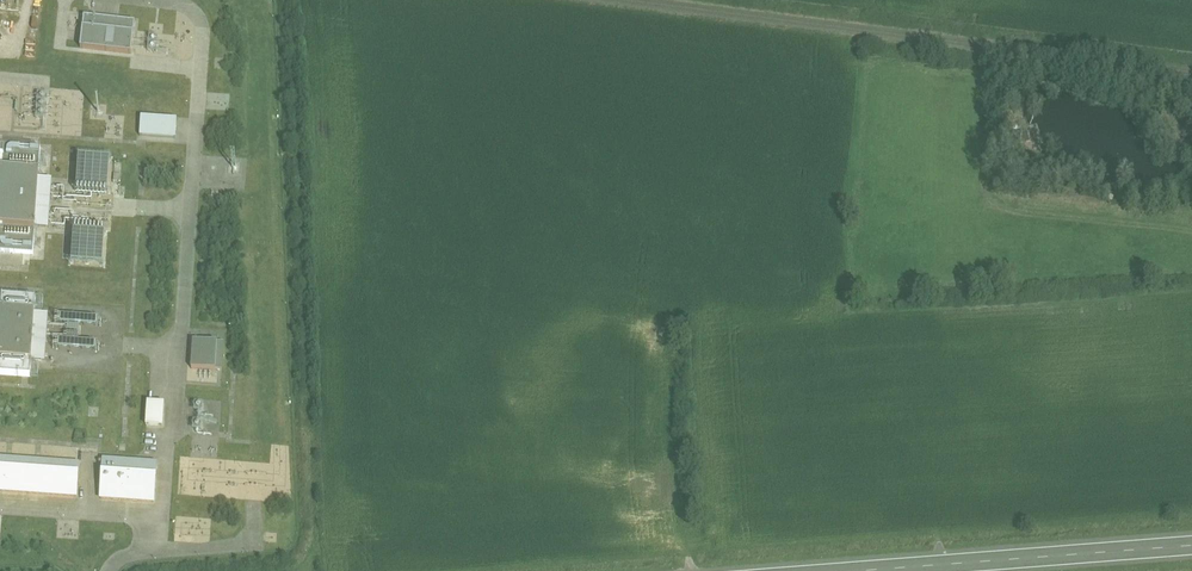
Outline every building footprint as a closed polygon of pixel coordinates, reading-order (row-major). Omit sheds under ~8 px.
[(134,22),(85,16),(81,48),(130,53),(134,22)] [(177,119),(141,116),(139,138),(176,140),(177,119)] [(80,189),(111,192),(114,158),(83,156),(80,189)] [(0,170),(0,229),(34,232),(40,172),(0,170)] [(76,233),(77,263),(108,263),(108,233),(76,233)] [(3,297),(2,311),(0,311),(0,375),(30,377),(31,363),(36,300),(3,297)] [(224,343),(193,341),(191,369),(222,371),(224,343)] [(163,405),(147,404),(146,425),(162,426),(163,405)] [(0,459),(0,492),(77,497),(79,464),(0,459)] [(157,464),(103,460),(100,499),(154,503),(157,464)]
